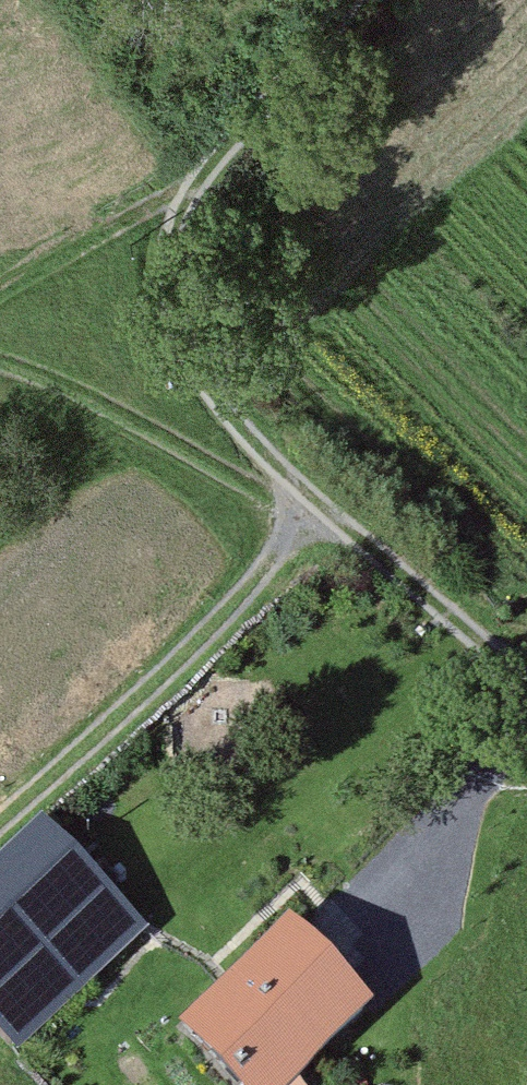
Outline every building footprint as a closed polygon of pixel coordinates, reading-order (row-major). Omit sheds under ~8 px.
[(52,825),(0,875),(0,1025),(30,1056),(157,934),(52,825)] [(288,924),(187,1020),(249,1084),(290,1084),(370,1009),(288,924)]
